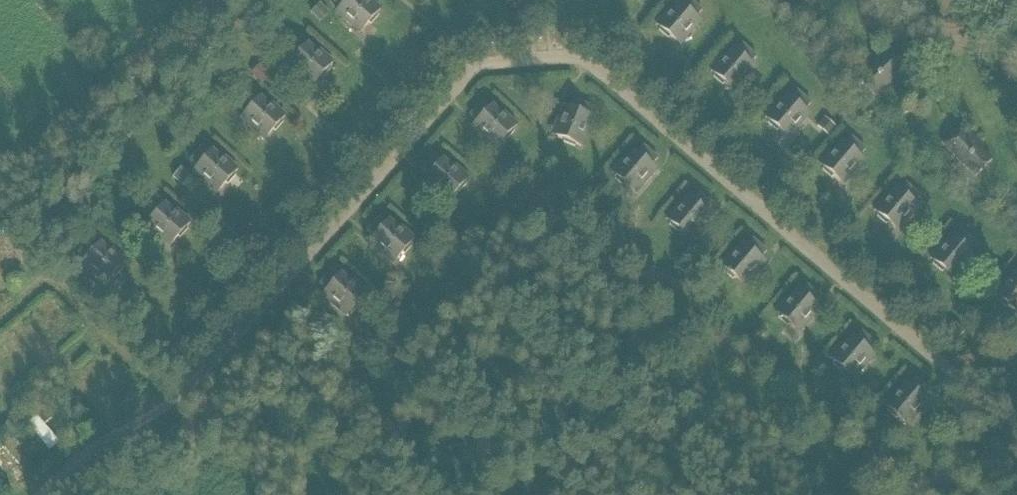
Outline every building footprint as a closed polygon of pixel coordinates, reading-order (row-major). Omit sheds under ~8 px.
[(356,22),(363,29),(368,23),(370,25),(378,16),(376,14),(380,10),(369,0),(365,0),(334,0),(333,2),(340,8),(336,12),(352,26),(356,22)] [(669,37),(675,42),(682,34),(687,38),(700,22),(696,18),(702,11),(689,0),(685,0),(681,5),(679,4),(670,14),(667,12),(656,25),(660,29),(659,31),(668,39),(669,37)] [(810,9),(819,0),(801,0),(810,9)] [(320,5),(312,13),(320,21),(328,12),(320,5)] [(304,80),(308,75),(316,82),(321,77),(323,78),(330,69),(329,68),(333,63),(319,51),(317,54),(307,44),(305,47),(298,40),(285,55),(292,61),(288,66),(304,80)] [(736,80),(741,84),(755,68),(750,64),(756,57),(741,45),(735,52),(733,50),(724,60),(722,58),(710,72),(715,76),(713,78),(722,85),(724,83),(730,88),(736,80)] [(857,80),(874,97),(886,86),(888,89),(911,66),(892,46),(857,80)] [(259,63),(251,72),(262,82),(270,74),(259,63)] [(777,132),(778,130),(784,135),(791,127),(796,131),(809,115),(805,111),(811,104),(796,91),(790,98),(788,96),(779,107),(776,105),(765,118),(769,122),(768,124),(777,132)] [(256,133),(260,129),(268,136),(273,130),(275,132),(283,123),(281,121),(285,117),(272,105),(270,107),(259,98),(257,100),(251,94),(238,108),(244,115),(240,119),(256,133)] [(557,138),(564,140),(563,143),(574,147),(575,145),(581,147),(588,131),(585,129),(590,117),(587,116),(591,107),(573,100),(569,108),(563,106),(555,126),(561,128),(557,138)] [(487,141),(491,137),(499,144),(504,139),(506,140),(514,132),(512,130),(516,126),(504,113),(501,116),(492,106),(490,108),(483,102),(469,116),(476,122),(472,127),(487,141)] [(824,118),(817,126),(829,136),(836,128),(824,118)] [(941,143),(974,178),(992,161),(980,150),(983,147),(961,124),(941,143)] [(819,165),(824,169),(822,171),(831,178),(833,176),(839,181),(845,173),(850,177),(864,161),(859,157),(865,150),(850,138),(844,145),(842,143),(833,153),(831,151),(819,165)] [(623,160),(611,173),(616,177),(614,179),(623,187),(625,185),(631,190),(638,182),(642,186),(656,170),(651,166),(657,159),(643,146),(637,153),(634,151),(625,162),(623,160)] [(193,173),(209,187),(213,182),(220,189),(225,183),(227,185),(235,176),(233,174),(237,170),(224,158),(222,161),(212,151),(210,153),(203,147),(190,162),(197,168),(193,173)] [(443,191),(451,198),(456,192),(458,193),(466,185),(464,183),(468,178),(455,167),(453,169),(442,160),(441,162),(434,156),(421,171),(428,177),(424,181),(439,195),(443,191)] [(181,169),(173,178),(182,186),(190,177),(181,169)] [(878,215),(877,217),(886,225),(887,223),(893,228),(900,220),(904,224),(918,208),(914,204),(920,197),(905,184),(899,191),(897,189),(888,200),(885,198),(874,211),(878,215)] [(666,220),(670,224),(669,225),(678,233),(679,231),(685,236),(692,228),(697,232),(710,216),(706,212),(712,205),(697,193),(691,200),(689,198),(680,208),(678,206),(666,220)] [(161,240),(165,235),(173,242),(178,237),(180,238),(187,229),(186,228),(190,223),(176,212),(174,214),(164,205),(162,207),(155,201),(142,215),(149,221),(145,226),(161,240)] [(389,252),(397,259),(402,253),(404,254),(412,246),(410,244),(414,239),(401,228),(399,230),(388,221),(386,223),(380,217),(367,232),(373,238),(369,242),(385,256),(389,252)] [(976,244),(961,232),(955,239),(953,237),(944,248),(941,245),(930,259),(934,263),(933,265),(942,272),(943,271),(949,276),(956,268),(960,272),(974,255),(970,251),(976,244)] [(97,279),(101,274),(108,281),(114,275),(115,277),(123,268),(121,266),(125,262),(112,250),(110,252),(100,243),(98,245),(91,239),(78,254),(85,260),(81,264),(97,279)] [(720,266),(725,270),(723,272),(732,280),(734,278),(740,283),(747,275),(751,279),(765,263),(760,259),(766,252),(751,239),(745,246),(743,244),(734,255),(732,253),(720,266)] [(338,310),(342,305),(350,312),(355,306),(357,308),(364,299),(363,297),(367,293),(353,281),(351,284),(341,274),(339,277),(332,270),(319,285),(326,291),(322,296),(338,310)] [(997,300),(1006,308),(1007,306),(1013,311),(1016,306),(1016,273),(1016,272),(1008,283),(1005,281),(994,294),(998,298),(997,300)] [(789,301),(786,299),(775,312),(779,316),(778,318),(787,326),(788,324),(794,329),(801,321),(805,325),(819,309),(815,305),(821,298),(806,285),(800,292),(798,291),(789,301)] [(829,359),(834,363),(832,365),(841,372),(843,371),(849,376),(855,368),(860,372),(874,356),(869,352),(875,345),(860,332),(854,339),(852,337),(843,348),(841,345),(829,359)] [(910,414),(915,418),(928,402),(924,398),(930,391),(915,378),(909,385),(907,384),(898,394),(895,392),(884,405),(888,409),(887,411),(896,419),(897,417),(903,422),(910,414)] [(45,451),(57,442),(33,411),(21,419),(45,451)] [(10,420),(0,429),(10,441),(20,432),(10,420)]
